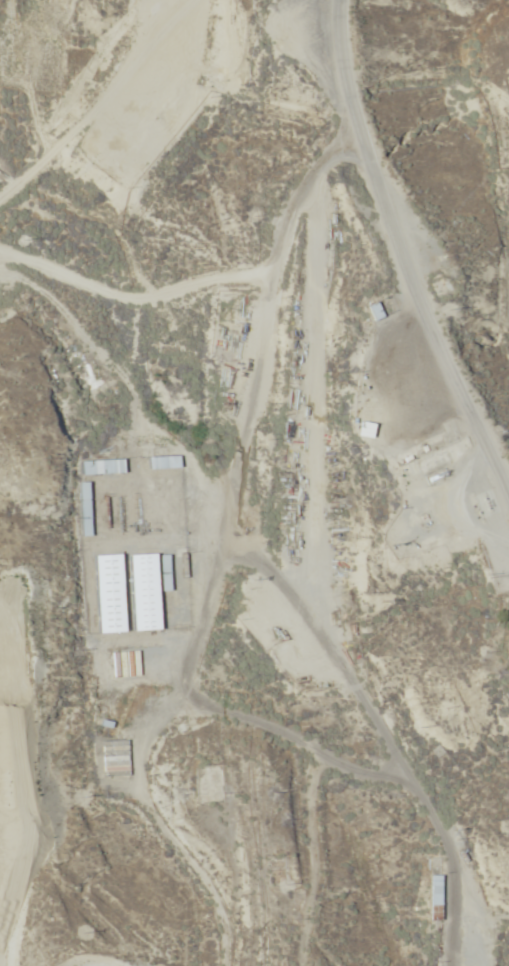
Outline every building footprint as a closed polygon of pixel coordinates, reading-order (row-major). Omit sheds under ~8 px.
[(360,307),(368,321),(376,316),(369,303),(360,307)] [(368,424),(350,421),(348,436),(366,438),(368,424)] [(175,456),(143,456),(143,469),(175,469),(175,456)] [(119,461),(81,461),(81,475),(119,475),(119,461)] [(124,555),(127,631),(154,630),(150,554),(124,555)] [(118,633),(116,555),(91,555),(93,633),(118,633)] [(508,653),(508,632),(497,636),(504,655),(508,653)] [(127,741),(101,741),(101,776),(127,776),(127,741)] [(423,921),(435,921),(435,876),(423,876),(423,921)]
